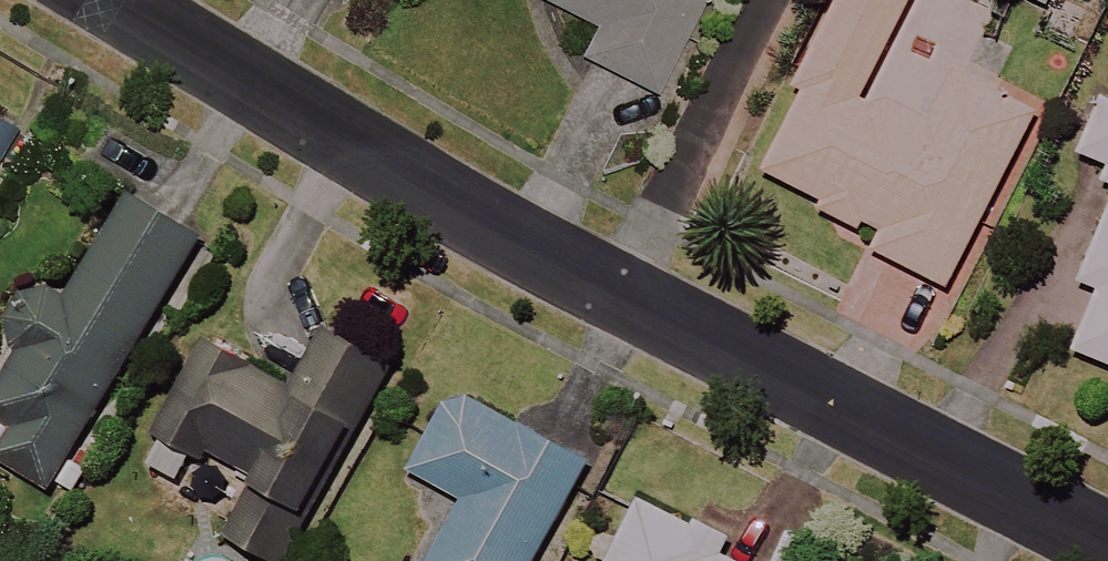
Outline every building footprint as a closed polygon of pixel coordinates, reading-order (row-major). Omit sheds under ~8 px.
[(603,23),(588,54),(662,91),(707,0),(557,0),(603,23)] [(965,0),(841,0),(796,87),(808,93),(767,172),(884,233),(874,250),(892,259),(951,290),(1046,109),(964,67),(992,14),(965,0)] [(1105,99),(1082,155),(1107,166),(1107,100),(1105,99)] [(0,114),(0,162),(22,128),(0,114)] [(20,353),(0,384),(0,457),(51,489),(205,239),(133,194),(65,303),(34,283),(1,339),(20,353)] [(1082,283),(1103,291),(1078,352),(1107,365),(1107,219),(1082,283)] [(158,436),(204,462),(210,451),(259,477),(226,536),(272,560),(283,560),(392,365),(326,329),(295,385),(211,339),(158,436)] [(454,393),(414,473),(464,497),(433,560),(536,560),(587,458),(454,393)] [(642,501),(614,560),(730,560),(707,550),(714,535),(642,501)]
